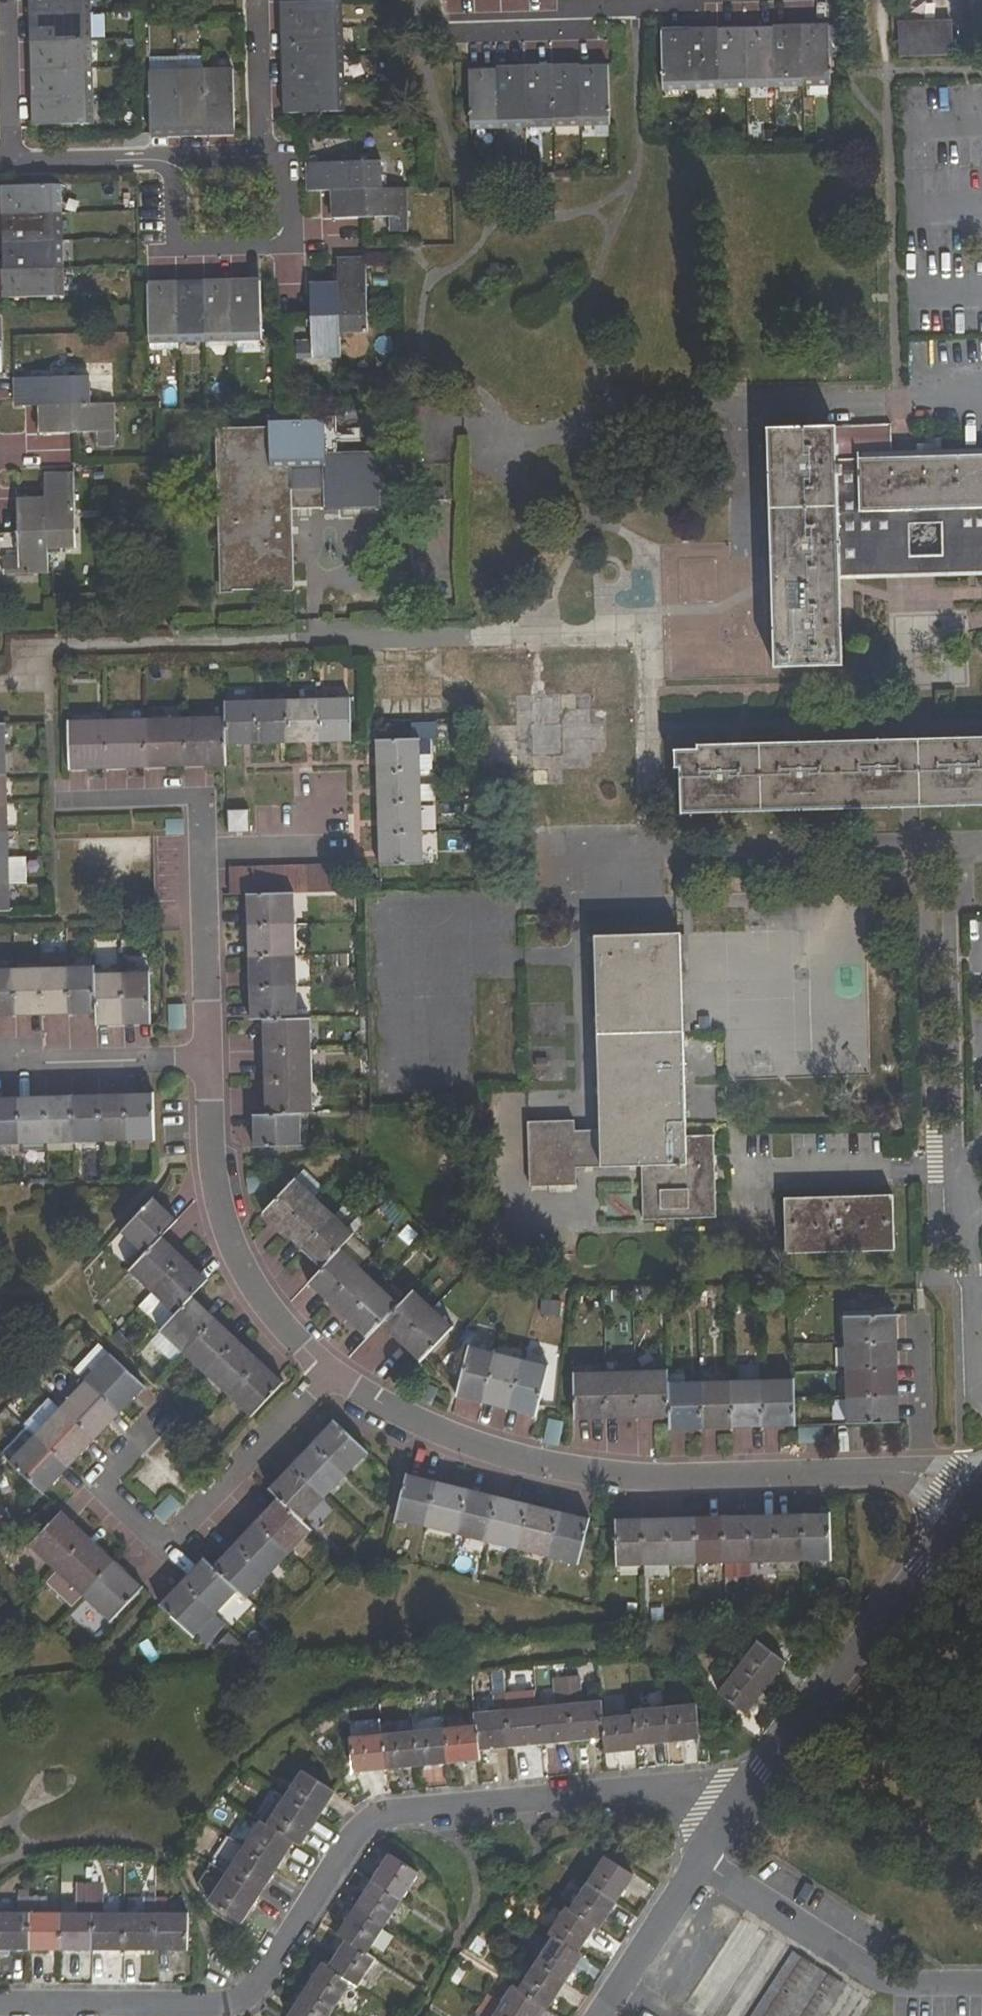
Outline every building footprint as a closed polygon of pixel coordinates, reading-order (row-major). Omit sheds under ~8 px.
[(30,2),(36,1),(37,15),(92,12),(91,0),(30,0),(30,2)] [(283,2),(283,19),(288,19),(288,30),(344,29),(343,0),(283,2)] [(31,15),(31,28),(37,27),(38,40),(93,39),(92,12),(37,15),(31,15)] [(902,22),(892,22),(892,55),(945,54),(944,25),(902,26),(902,22)] [(803,32),(805,80),(830,79),(829,26),(815,26),(816,31),(803,32)] [(803,27),(788,27),(788,33),(775,33),(776,81),(805,80),(803,32),(803,27)] [(775,28),(761,28),(761,34),(747,34),(749,81),(776,81),(775,33),(775,28)] [(284,30),(284,47),(288,46),(289,58),(345,56),(344,29),(288,30),(284,30)] [(747,29),(733,29),(733,34),(720,35),(721,82),(749,81),(747,34),(747,29)] [(720,30),(705,30),(705,35),(693,36),(694,83),(721,82),(720,35),(720,30)] [(693,31),(678,31),(678,36),(665,37),(666,84),(694,83),(693,36),(693,31)] [(32,40),(32,56),(38,56),(38,69),(94,67),(93,39),(38,40),(32,40)] [(284,58),(284,74),(289,74),(289,86),(346,85),(345,56),(289,58),(284,58)] [(608,65),(597,66),(597,70),(582,71),(583,118),(609,117),(608,65)] [(582,66),(568,67),(568,72),(554,72),(555,119),(583,118),(582,71),(582,66)] [(33,69),(33,83),(39,83),(39,97),(95,95),(94,67),(38,69),(33,69)] [(554,67),(541,68),(541,73),(526,73),(527,120),(555,119),(554,72),(554,67)] [(526,68),(513,68),(513,73),(499,74),(500,121),(527,120),(526,73),(526,68)] [(499,69),(485,69),(485,75),(471,75),(472,121),(500,121),(499,74),(499,69)] [(208,127),(224,126),(224,121),(236,121),(234,70),(206,71),(207,122),(208,127)] [(152,128),(169,127),(169,123),(180,123),(178,71),(151,72),(152,128)] [(180,127),(197,127),(197,122),(207,122),(206,71),(178,71),(180,123),(180,127)] [(285,100),(289,100),(290,113),(347,111),(346,85),(289,86),(285,86),(285,100)] [(34,113),(40,113),(40,124),(96,123),(95,95),(39,97),(34,98),(34,113)] [(383,189),(382,160),(307,162),(307,192),(332,190),(383,189)] [(2,188),(2,204),(7,204),(8,215),(63,213),(63,185),(2,188)] [(410,232),(408,188),(383,189),(332,190),(334,219),(366,218),(390,218),(390,232),(410,232)] [(3,215),(3,229),(8,229),(8,242),(64,240),(63,213),(8,215),(3,215)] [(3,242),(4,258),(9,258),(9,270),(65,268),(64,240),(8,242),(3,242)] [(338,282),(340,334),(368,333),(367,258),(338,258),(338,282)] [(5,286),(9,286),(10,298),(66,296),(65,268),(9,270),(4,270),(5,286)] [(233,286),(234,342),(262,341),(260,280),(247,281),(247,286),(233,286)] [(233,281),(218,282),(219,287),(206,287),(207,343),(234,342),(233,286),(233,281)] [(206,282),(192,283),(192,288),(177,288),(179,344),(207,343),(206,287),(206,282)] [(298,360),(341,358),(340,334),(338,282),(336,282),(311,283),(312,340),(297,342),(298,360)] [(163,284),(163,289),(150,289),(151,345),(179,344),(177,288),(177,283),(163,284)] [(15,378),(16,407),(41,406),(92,405),(91,377),(15,378)] [(100,448),(116,447),(115,405),(92,405),(41,406),(41,434),(99,432),(100,448)] [(327,457),(325,421),(269,423),(269,428),(217,430),(222,594),(295,593),(292,511),(380,507),(378,456),(327,457)] [(892,425),(773,430),(777,542),(780,667),(840,666),(836,562),(850,561),(896,560),(893,458),(892,425)] [(922,458),(924,510),(956,508),(958,557),(981,556),(981,455),(922,458)] [(924,510),(922,458),(893,458),(896,560),(850,561),(850,576),(981,572),(981,556),(958,557),(956,508),(924,510)] [(76,549),(74,473),(46,474),(46,498),(48,550),(76,549)] [(5,575),(49,574),(48,550),(46,498),(18,499),(19,536),(20,556),(4,556),(5,575)] [(503,787),(504,802),(534,801),(534,786),(564,786),(563,771),(593,770),(593,754),(608,754),(607,724),(592,725),(591,695),(540,696),(516,696),(517,726),(486,727),(489,787),(503,787)] [(319,700),(321,742),(351,741),(350,699),(319,700)] [(287,701),(288,743),(321,742),(319,700),(287,701)] [(255,702),(257,744),(288,743),(287,701),(255,702)] [(257,744),(255,702),(224,703),(224,717),(225,746),(257,744)] [(182,719),(183,756),(195,756),(196,767),(203,767),(211,766),(210,764),(225,763),(225,746),(224,717),(182,719)] [(142,720),(142,757),(155,757),(155,768),(170,768),(170,765),(183,765),(183,756),(182,719),(142,720)] [(104,721),(105,759),(117,758),(117,769),(129,769),(129,767),(143,766),(142,757),(142,720),(104,721)] [(105,759),(104,721),(68,722),(69,771),(91,770),(91,768),(105,767),(105,759)] [(377,772),(420,771),(419,739),(376,740),(377,772)] [(684,809),(981,800),(981,744),(774,750),(682,752),(684,809)] [(183,767),(196,767),(195,756),(183,756),(183,765),(183,767)] [(143,768),(155,768),(155,757),(142,757),(143,766),(143,768)] [(105,759),(105,767),(105,770),(117,769),(117,758),(105,759)] [(420,771),(377,772),(378,804),(420,802),(420,771)] [(247,791),(227,792),(228,810),(247,810),(247,791)] [(420,802),(378,804),(378,834),(421,833),(420,802)] [(249,809),(247,810),(228,810),(228,832),(249,831),(249,809)] [(421,833),(378,834),(379,866),(422,864),(421,833)] [(251,895),(290,894),(337,893),(336,865),(229,869),(230,896),(241,896),(247,895),(251,895)] [(253,925),(291,924),(290,894),(251,895),(253,925)] [(254,957),(292,955),(291,924),(253,925),(254,957)] [(601,1129),(575,1130),(574,1120),(528,1122),(530,1186),(576,1185),(576,1168),(641,1166),(643,1220),(716,1218),(713,1135),(686,1135),(680,934),(595,936),(601,1129)] [(255,988),(293,986),(292,955),(254,957),(255,988)] [(68,970),(69,1010),(83,1009),(83,1007),(97,1007),(96,978),(95,969),(68,970)] [(41,971),(43,1009),(58,1008),(58,1010),(69,1010),(68,970),(41,971)] [(14,972),(16,1012),(29,1012),(29,1009),(43,1009),(41,971),(14,972)] [(14,972),(0,973),(0,1010),(3,1010),(3,1012),(16,1012),(14,972)] [(122,977),(124,1022),(136,1021),(136,1019),(152,1018),(150,975),(122,977)] [(124,1022),(122,977),(96,978),(97,1007),(97,1013),(97,1020),(110,1020),(110,1022),(124,1022)] [(293,986),(255,988),(256,1019),(263,1019),(267,1019),(295,1018),(293,986)] [(268,1054),(307,1053),(306,1017),(295,1018),(267,1019),(268,1054)] [(269,1083),(308,1082),(307,1053),(268,1054),(269,1083)] [(308,1082),(269,1083),(271,1115),(297,1114),(309,1114),(308,1082)] [(126,1100),(127,1137),(154,1136),(153,1099),(138,1100),(138,1097),(126,1098),(126,1100)] [(99,1101),(100,1138),(127,1137),(126,1100),(112,1101),(112,1098),(99,1098),(99,1101)] [(72,1102),(73,1139),(100,1138),(99,1101),(84,1102),(84,1099),(72,1099),(72,1102)] [(47,1103),(48,1140),(73,1139),(72,1102),(60,1103),(60,1100),(47,1100),(47,1103)] [(19,1104),(20,1141),(48,1140),(47,1103),(34,1104),(34,1101),(19,1101),(19,1104)] [(19,1104),(6,1105),(6,1102),(0,1102),(0,1142),(20,1141),(19,1104)] [(298,1146),(297,1114),(271,1115),(266,1116),(257,1116),(258,1147),(298,1146)] [(287,1226),(313,1199),(294,1181),(268,1209),(279,1218),(276,1221),(284,1229),(287,1226)] [(893,1195),(785,1198),(787,1254),(895,1251),(893,1195)] [(174,1222),(177,1220),(161,1205),(154,1198),(152,1201),(174,1222)] [(313,1199),(287,1226),(298,1237),(295,1239),(305,1248),(307,1245),(333,1218),(313,1199)] [(123,1230),(146,1253),(155,1243),(162,1237),(174,1222),(152,1201),(123,1230)] [(279,1218),(268,1209),(263,1215),(282,1232),(284,1229),(276,1221),(279,1218)] [(333,1218),(307,1245),(317,1254),(314,1257),(325,1267),(338,1253),(353,1237),(333,1218)] [(284,1229),(282,1232),(302,1251),(305,1248),(295,1239),(298,1237),(287,1226),(284,1229)] [(185,1259),(162,1237),(155,1243),(168,1256),(171,1253),(182,1263),(185,1259)] [(155,1291),(182,1263),(171,1253),(168,1256),(155,1243),(146,1253),(131,1268),(155,1291)] [(325,1267),(314,1257),(317,1254),(307,1245),(305,1248),(302,1251),(323,1270),(325,1267)] [(333,1298),(358,1271),(338,1253),(325,1267),(323,1270),(313,1280),(324,1290),(321,1292),(331,1301),(333,1298)] [(194,1272),(206,1283),(208,1280),(185,1259),(182,1263),(192,1273),(194,1272)] [(182,1263),(155,1291),(178,1313),(190,1299),(193,1296),(206,1283),(194,1272),(192,1273),(182,1263)] [(358,1271),(333,1298),(343,1307),(341,1310),(350,1319),(352,1316),(378,1289),(358,1271)] [(324,1290),(313,1280),(308,1286),(328,1304),(331,1301),(321,1292),(324,1290)] [(378,1289),(352,1316),(362,1325),(360,1327),(370,1337),(380,1326),(386,1319),(397,1307),(378,1289)] [(404,1340),(430,1311),(411,1293),(397,1307),(386,1319),(396,1329),(395,1331),(404,1340)] [(218,1319),(193,1296),(190,1299),(214,1323),(218,1319)] [(331,1301),(328,1304),(347,1322),(350,1319),(341,1310),(343,1307),(333,1298),(331,1301)] [(188,1351),(214,1323),(190,1299),(178,1313),(164,1327),(188,1351)] [(430,1311),(404,1340),(403,1341),(411,1349),(413,1348),(423,1358),(450,1329),(430,1311)] [(347,1322),(366,1340),(370,1337),(360,1327),(362,1325),(352,1316),(350,1319),(347,1322)] [(849,1344),(891,1343),(893,1343),(893,1330),(889,1331),(889,1316),(848,1317),(849,1344)] [(893,1330),(893,1343),(898,1343),(897,1316),(889,1316),(889,1331),(893,1330)] [(214,1323),(236,1343),(240,1340),(218,1319),(214,1323)] [(399,1344),(403,1341),(404,1340),(395,1331),(396,1329),(386,1319),(380,1326),(399,1344)] [(214,1323),(188,1351),(210,1371),(236,1343),(214,1323)] [(240,1340),(236,1343),(259,1365),(262,1362),(240,1340)] [(411,1349),(403,1341),(399,1344),(419,1362),(423,1358),(413,1348),(411,1349)] [(236,1343),(210,1371),(233,1393),(259,1365),(236,1343)] [(891,1343),(849,1344),(849,1370),(892,1369),(894,1369),(894,1356),(892,1356),(891,1343)] [(484,1397),(495,1357),(469,1351),(459,1393),(473,1397),(474,1394),(484,1397)] [(86,1380),(114,1405),(120,1411),(129,1401),(131,1403),(138,1396),(129,1388),(137,1380),(110,1354),(86,1380)] [(495,1357),(484,1397),(484,1400),(497,1403),(498,1400),(510,1403),(520,1364),(495,1357)] [(262,1362),(259,1365),(281,1385),(284,1382),(277,1377),(262,1362)] [(520,1364),(510,1403),(510,1406),(523,1410),(524,1407),(537,1410),(547,1370),(520,1364)] [(259,1365),(233,1393),(254,1414),(281,1385),(259,1365)] [(892,1369),(849,1370),(850,1397),(892,1397),(896,1396),(896,1383),(892,1383),(892,1369)] [(637,1376),(638,1415),(670,1414),(669,1387),(668,1375),(637,1376)] [(605,1377),(606,1416),(638,1415),(637,1376),(605,1377)] [(606,1416),(605,1377),(574,1378),(575,1417),(606,1416)] [(114,1405),(86,1380),(62,1406),(89,1432),(95,1437),(104,1428),(106,1431),(113,1422),(105,1414),(114,1405)] [(129,1388),(138,1396),(145,1388),(137,1380),(129,1388)] [(762,1384),(764,1422),(795,1422),(794,1383),(762,1384)] [(731,1385),(732,1423),(764,1422),(762,1384),(731,1385)] [(700,1386),(701,1424),(732,1423),(731,1385),(700,1386)] [(701,1424),(700,1386),(669,1387),(670,1414),(670,1417),(670,1424),(670,1426),(701,1424)] [(459,1393),(458,1397),(483,1403),(484,1400),(484,1397),(474,1394),(473,1397),(459,1393)] [(892,1397),(850,1397),(851,1424),(897,1423),(896,1410),(893,1410),(892,1397)] [(484,1400),(483,1403),(508,1410),(510,1406),(510,1403),(498,1400),(497,1403),(484,1400)] [(122,1413),(120,1411),(114,1405),(105,1414),(113,1422),(122,1413)] [(89,1432),(62,1406),(35,1435),(63,1460),(69,1466),(79,1455),(81,1457),(89,1449),(81,1441),(89,1432)] [(508,1410),(535,1417),(537,1410),(524,1407),(523,1410),(510,1406),(508,1410)] [(312,1445),(315,1447),(337,1424),(334,1421),(312,1445)] [(315,1447),(344,1474),(366,1451),(337,1424),(315,1447)] [(81,1441),(89,1449),(97,1439),(95,1437),(89,1432),(81,1441)] [(63,1460),(35,1435),(9,1463),(43,1494),(52,1484),(54,1486),(58,1482),(63,1476),(55,1469),(63,1460)] [(312,1445),(290,1467),(293,1470),(315,1447),(312,1445)] [(293,1470),(323,1497),(344,1474),(315,1447),(293,1470)] [(69,1466),(63,1460),(55,1469),(63,1476),(71,1468),(69,1466)] [(290,1467),(269,1489),(272,1492),(293,1470),(290,1467)] [(323,1497),(293,1470),(272,1492),(278,1498),(282,1501),(301,1519),(323,1497)] [(408,1475),(407,1479),(440,1487),(441,1483),(408,1475)] [(430,1524),(440,1487),(407,1479),(397,1516),(430,1524)] [(471,1491),(441,1483),(440,1487),(470,1495),(471,1491)] [(440,1487),(430,1524),(461,1532),(470,1495),(440,1487)] [(471,1491),(470,1495),(499,1502),(500,1498),(471,1491)] [(470,1495),(461,1532),(489,1539),(499,1502),(470,1495)] [(278,1498),(275,1501),(256,1522),(260,1525),(282,1501),(278,1498)] [(500,1498),(499,1502),(529,1509),(531,1505),(500,1498)] [(260,1525),(288,1551),(310,1527),(301,1519),(282,1501),(260,1525)] [(499,1502),(489,1539),(520,1546),(529,1509),(499,1502)] [(531,1505),(529,1509),(560,1517),(561,1513),(531,1505)] [(529,1509),(520,1546),(550,1554),(560,1517),(529,1509)] [(71,1520),(62,1511),(56,1519),(64,1527),(71,1520)] [(589,1524),(590,1520),(561,1513),(560,1517),(589,1524)] [(560,1517),(550,1554),(579,1561),(589,1524),(560,1517)] [(56,1571),(82,1544),(87,1539),(75,1528),(77,1526),(71,1520),(64,1527),(56,1519),(30,1546),(56,1571)] [(803,1520),(805,1559),(831,1559),(829,1519),(803,1520)] [(750,1521),(752,1561),(778,1560),(776,1520),(750,1521)] [(776,1520),(778,1560),(805,1559),(803,1520),(776,1520)] [(723,1522),(725,1561),(752,1561),(750,1521),(723,1522)] [(260,1525),(256,1522),(235,1543),(239,1547),(260,1525)] [(696,1523),(697,1562),(725,1561),(723,1522),(696,1523)] [(642,1524),(644,1563),(671,1563),(669,1523),(642,1524)] [(669,1523),(671,1563),(697,1562),(696,1523),(669,1523)] [(644,1563),(642,1524),(617,1524),(618,1564),(644,1563)] [(288,1551),(260,1525),(239,1547),(267,1573),(288,1551)] [(96,1544),(89,1537),(87,1539),(82,1544),(90,1551),(96,1544)] [(215,1565),(212,1567),(216,1571),(239,1547),(235,1543),(215,1565)] [(82,1544),(56,1571),(83,1596),(109,1568),(113,1564),(102,1553),(104,1551),(98,1545),(96,1544),(90,1551),(82,1544)] [(267,1573),(239,1547),(216,1571),(235,1589),(244,1597),(267,1573)] [(199,1575),(209,1564),(203,1559),(182,1583),(185,1586),(197,1573),(199,1575)] [(113,1564),(109,1568),(116,1576),(123,1569),(115,1561),(113,1564)] [(185,1586),(213,1612),(235,1589),(216,1571),(212,1567),(209,1564),(199,1575),(197,1573),(185,1586)] [(109,1568),(83,1596),(111,1622),(141,1590),(130,1579),(132,1577),(123,1569),(116,1576),(109,1568)] [(182,1583),(161,1605),(166,1609),(178,1597),(176,1595),(185,1586),(182,1583)] [(213,1612),(185,1586),(176,1595),(178,1597),(166,1609),(193,1634),(213,1612)] [(786,1663),(757,1642),(738,1667),(766,1689),(786,1663)] [(766,1689),(738,1667),(718,1694),(746,1715),(766,1689)] [(583,1704),(581,1677),(565,1679),(568,1705),(583,1704)] [(568,1705),(565,1679),(554,1680),(556,1706),(568,1705)] [(604,1739),(602,1718),(601,1702),(583,1704),(568,1705),(571,1742),(604,1739)] [(663,1707),(667,1743),(700,1740),(696,1704),(663,1707)] [(538,1708),(542,1745),(571,1742),(568,1705),(556,1706),(538,1708)] [(633,1710),(633,1716),(637,1745),(667,1743),(663,1707),(633,1710)] [(538,1708),(507,1711),(511,1748),(542,1745),(538,1708)] [(475,1714),(476,1725),(479,1751),(511,1748),(507,1711),(475,1714)] [(637,1751),(637,1745),(633,1716),(602,1718),(604,1739),(606,1753),(637,1751)] [(476,1725),(445,1728),(449,1765),(480,1762),(479,1751),(476,1725)] [(445,1728),(414,1731),(417,1768),(449,1765),(445,1728)] [(414,1731),(383,1734),(386,1771),(417,1768),(414,1731)] [(351,1737),(355,1774),(386,1771),(383,1734),(351,1737)] [(285,1797),(319,1819),(335,1793),(302,1771),(285,1797)] [(267,1824),(295,1843),(301,1846),(319,1819),(285,1797),(267,1824)] [(295,1843),(267,1824),(261,1820),(245,1846),(279,1868),(295,1843)] [(279,1868),(245,1846),(227,1874),(261,1896),(279,1868)] [(420,1873),(390,1854),(372,1880),(403,1899),(420,1873)] [(587,1883),(617,1902),(634,1876),(604,1856),(587,1883)] [(198,1884),(209,1900),(227,1874),(211,1863),(198,1884)] [(209,1900),(243,1922),(261,1896),(227,1874),(209,1900)] [(403,1899),(372,1880),(356,1906),(386,1926),(403,1899)] [(570,1909),(596,1926),(600,1929),(617,1902),(587,1883),(570,1909)] [(94,1913),(94,1884),(77,1884),(77,1912),(94,1913)] [(104,1913),(104,1884),(94,1884),(94,1913),(104,1913)] [(356,1906),(338,1934),(347,1939),(368,1953),(386,1926),(356,1906)] [(579,1953),(596,1926),(570,1909),(565,1907),(548,1933),(553,1936),(579,1953)] [(30,1950),(30,1912),(0,1912),(0,1950),(30,1950)] [(30,1950),(63,1950),(63,1912),(30,1912),(30,1950)] [(77,1912),(63,1912),(63,1950),(93,1950),(94,1913),(77,1912)] [(93,1950),(126,1950),(126,1913),(104,1913),(94,1913),(93,1950)] [(157,1950),(157,1913),(126,1913),(126,1950),(157,1950)] [(188,1950),(188,1913),(157,1913),(157,1950),(188,1950)] [(710,2015),(716,2015),(768,1935),(742,1918),(688,2002),(710,2015)] [(794,1952),(768,1935),(716,2015),(753,2015),(794,1952)] [(553,1936),(536,1963),(566,1982),(583,1956),(579,1953),(553,1936)] [(347,1939),(329,1966),(353,1982),(359,1986),(377,1959),(368,1953),(347,1939)] [(820,1968),(794,1952),(753,2015),(790,2015),(820,1968)] [(335,2010),(353,1982),(329,1966),(323,1962),(305,1991),(335,2010)] [(518,1990),(545,2007),(548,2009),(566,1982),(536,1963),(518,1990)] [(846,1985),(820,1968),(790,2015),(826,2015),(846,1985)] [(873,2002),(846,1985),(826,2015),(863,2015),(873,2002)] [(518,1990),(512,1986),(501,2003),(496,2012),(502,2015),(538,2015),(545,2007),(518,1990)] [(335,2010),(305,1991),(288,2015),(331,2015),(335,2010)] [(501,2003),(488,1995),(483,2004),(496,2012),(501,2003)] [(863,2015),(888,2015),(890,2013),(873,2002),(863,2015)] [(483,2004),(476,2014),(479,2015),(493,2015),(496,2012),(483,2004)]
